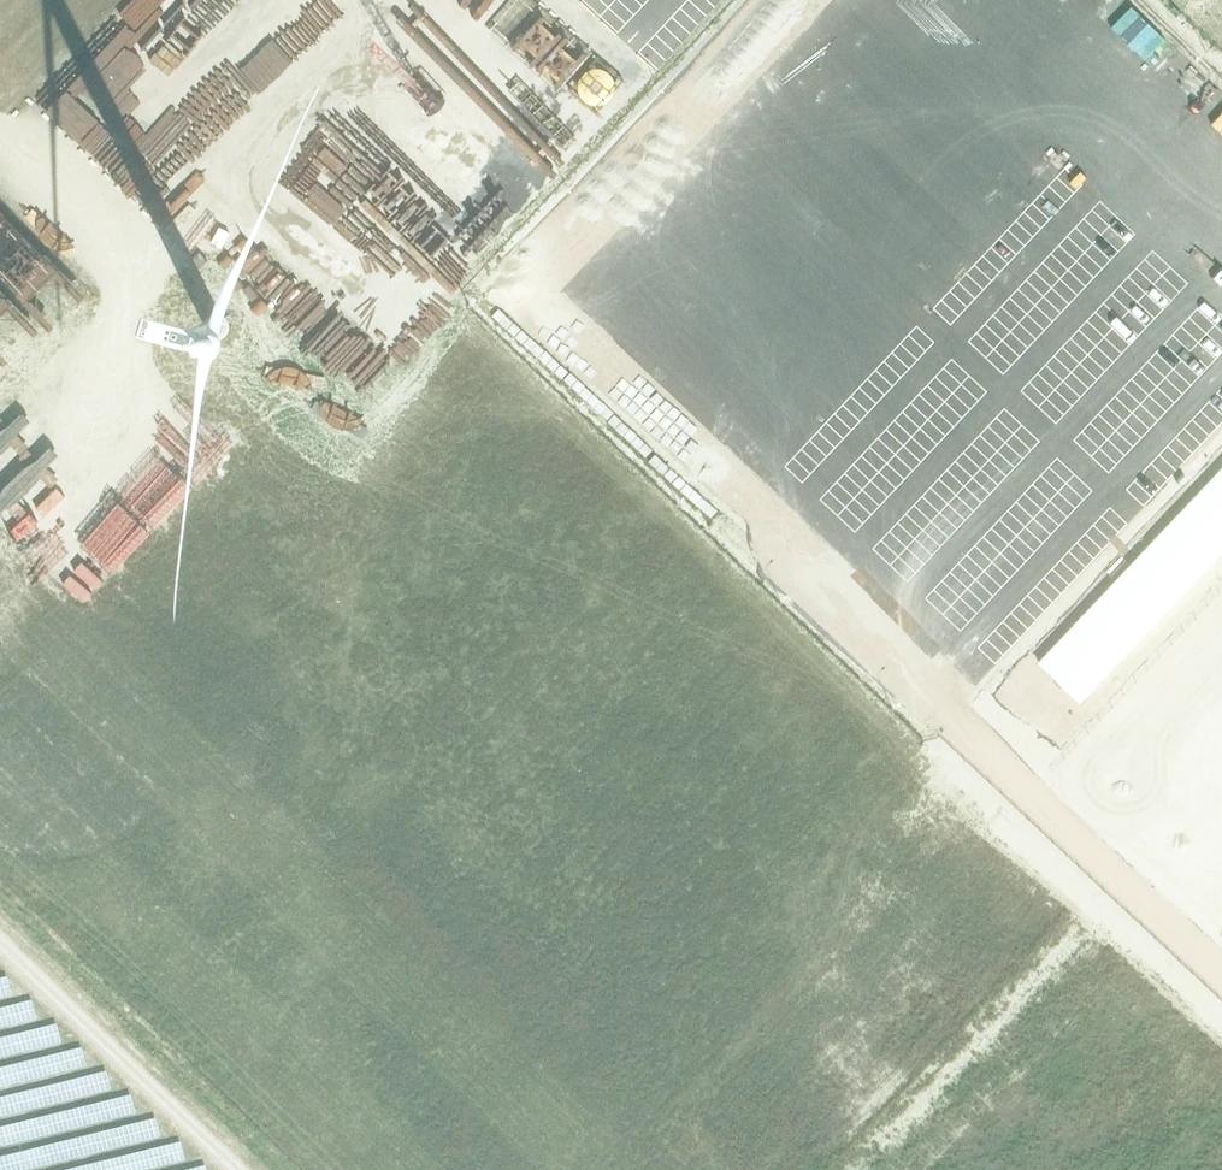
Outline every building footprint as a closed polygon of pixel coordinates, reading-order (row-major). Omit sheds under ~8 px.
[(332,167),(347,150),(335,139),(319,155),(332,167)] [(207,325),(207,329),(208,332),(211,335),(214,337),(218,337),(222,336),(222,335),(225,332),(226,329),(226,325),(224,321),(220,319),(216,318),(213,319),(209,321),(207,325)] [(1202,472),(1212,461),(1190,441),(1180,452),(1202,472)] [(1221,552),(1221,469),(1040,662),(1081,701),(1221,552)] [(140,544),(117,566),(127,577),(150,555),(140,544)] [(1078,584),(1057,605),(1068,616),(1088,595),(1078,584)] [(1152,740),(1221,806),(1221,805),(1221,667),(1152,740)] [(927,781),(917,791),(935,810),(945,800),(927,781)] [(145,1118),(134,1127),(154,1150),(165,1141),(145,1118)]
